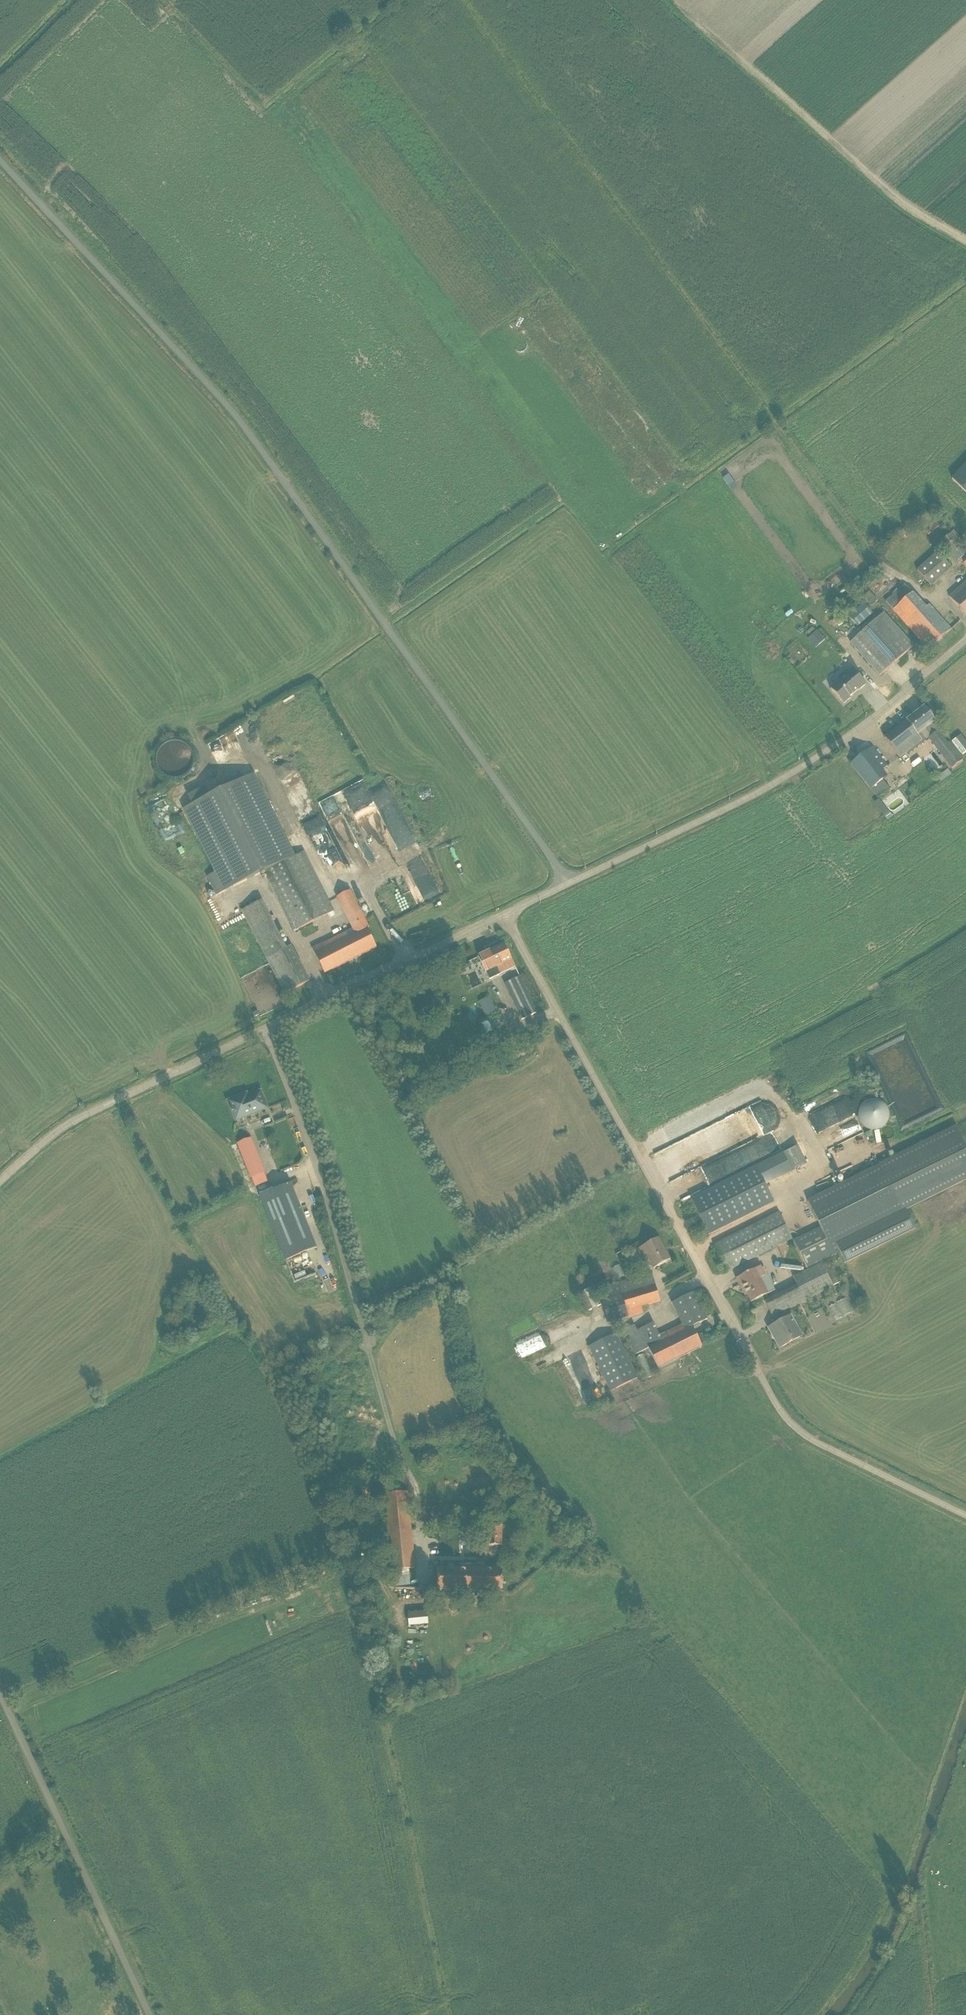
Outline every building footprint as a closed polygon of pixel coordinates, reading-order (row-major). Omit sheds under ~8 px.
[(936,588),(956,569),(941,553),(921,571),(936,588)] [(965,615),(965,580),(948,596),(965,616),(965,615)] [(956,631),(933,605),(929,609),(908,585),(888,603),(932,652),(956,631)] [(873,593),(866,599),(875,610),(882,604),(873,593)] [(854,619),(863,628),(876,615),(866,606),(854,619)] [(884,679),(918,647),(888,614),(854,646),(884,679)] [(821,632),(812,641),(821,650),(830,641),(821,632)] [(842,703),(864,685),(851,669),(829,687),(842,703)] [(893,751),(934,722),(923,707),(882,736),(893,751)] [(855,764),(874,792),(895,778),(876,749),(855,764)] [(345,764),(338,771),(345,778),(352,771),(345,764)] [(946,780),(954,776),(952,772),(944,776),(946,780)] [(219,898),(271,876),(296,934),(338,916),(311,853),(298,859),(263,778),(189,809),(217,876),(211,879),(219,898)] [(877,791),(881,798),(893,792),(888,785),(877,791)] [(208,802),(203,793),(192,798),(196,807),(208,802)] [(329,811),(351,874),(370,867),(359,837),(364,836),(351,801),(341,804),(342,807),(329,811)] [(878,805),(888,817),(892,813),(882,801),(878,805)] [(428,859),(414,864),(428,903),(441,898),(428,859)] [(417,894),(419,906),(426,904),(423,893),(417,894)] [(286,997),(314,985),(298,946),(289,950),(269,902),(249,910),(286,997)] [(321,972),(373,948),(363,925),(310,949),(321,972)] [(499,976),(514,968),(502,944),(487,951),(499,976)] [(489,1036),(497,1034),(494,1022),(486,1024),(489,1036)] [(507,1065),(525,1058),(521,1048),(503,1055),(507,1065)] [(724,1121),(779,1098),(773,1084),(718,1107),(724,1121)] [(235,1122),(267,1109),(258,1087),(226,1100),(235,1122)] [(871,1117),(872,1124),(886,1124),(886,1108),(880,1108),(880,1097),(860,1097),(860,1117),(871,1117)] [(809,1195),(824,1230),(798,1240),(811,1272),(797,1278),(801,1288),(769,1301),(776,1319),(839,1294),(826,1263),(846,1255),(849,1262),(920,1234),(910,1209),(965,1187),(965,1134),(965,1132),(809,1195)] [(257,1189),(271,1184),(258,1139),(244,1143),(257,1189)] [(777,1200),(770,1185),(811,1168),(804,1149),(694,1194),(710,1235),(772,1210),(769,1203),(777,1200)] [(266,1195),(287,1264),(320,1254),(299,1185),(266,1195)] [(738,1269),(797,1243),(784,1214),(725,1240),(738,1269)] [(651,1269),(671,1258),(659,1236),(639,1247),(651,1269)] [(306,1273),(298,1275),(300,1282),(318,1278),(314,1265),(305,1267),(306,1273)] [(624,1265),(616,1270),(622,1280),(630,1276),(624,1265)] [(734,1278),(748,1304),(768,1293),(754,1267),(734,1278)] [(647,1309),(665,1303),(660,1287),(640,1293),(637,1280),(603,1290),(613,1325),(648,1315),(647,1309)] [(584,1293),(590,1312),(603,1308),(597,1289),(584,1293)] [(661,1369),(708,1351),(699,1327),(712,1322),(700,1293),(676,1303),(685,1328),(663,1336),(659,1325),(641,1332),(639,1327),(628,1331),(638,1357),(654,1351),(661,1369)] [(838,1325),(856,1315),(847,1299),(829,1309),(838,1325)] [(779,1351),(803,1336),(790,1316),(766,1331),(779,1351)] [(531,1359),(584,1333),(577,1321),(525,1346),(531,1359)] [(623,1336),(594,1347),(612,1393),(641,1382),(623,1336)] [(600,1392),(585,1397),(588,1405),(603,1400),(600,1392)] [(418,1494),(389,1496),(390,1509),(398,1508),(401,1518),(407,1516),(407,1523),(400,1525),(400,1533),(402,1539),(403,1545),(414,1544),(415,1544),(418,1553),(426,1553),(423,1517),(419,1505),(418,1502),(416,1496),(412,1497),(418,1494)] [(469,1537),(470,1549),(480,1549),(479,1536),(469,1537)] [(433,1588),(500,1589),(500,1567),(434,1566),(433,1588)] [(420,1624),(441,1624),(440,1614),(420,1615),(420,1624)]
